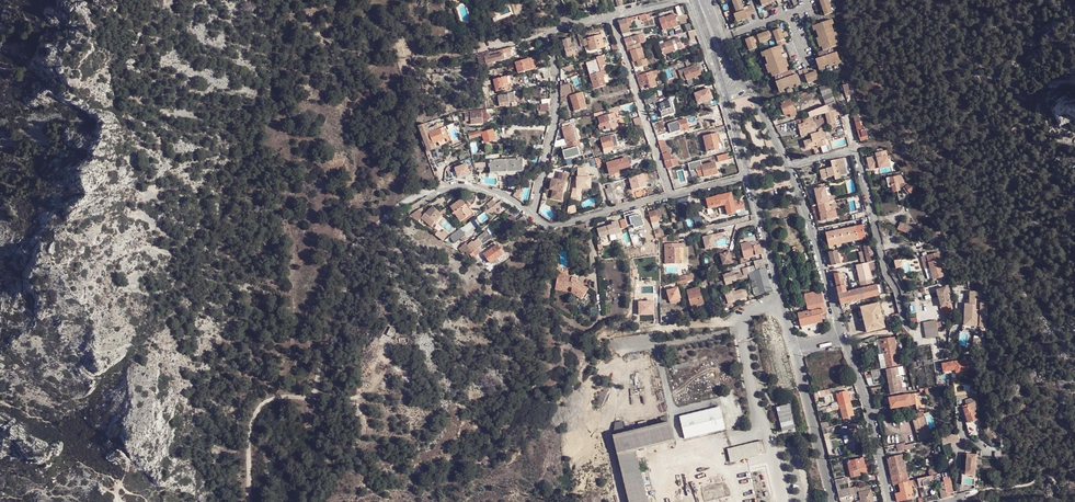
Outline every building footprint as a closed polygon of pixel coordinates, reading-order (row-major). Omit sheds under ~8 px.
[(738,12),(745,10),(741,0),(733,0),(738,12)] [(821,1),(826,16),(834,13),(829,0),(824,0),(821,1)] [(738,12),(734,13),(737,22),(752,16),(752,14),(749,8),(745,10),(738,12)] [(664,16),(659,18),(664,30),(669,29),(680,25),(675,13),(667,15),(667,16),(668,18),(665,18),(665,17),(664,16)] [(623,33),(631,31),(629,25),(626,18),(619,21),(623,33)] [(831,20),(815,25),(825,50),(820,52),(822,57),(818,59),(821,68),(842,61),(839,52),(842,50),(831,20)] [(684,25),(686,32),(695,30),(693,23),(684,25)] [(782,28),(775,31),(776,36),(780,46),(788,43),(782,28)] [(770,30),(759,34),(761,41),(762,42),(773,38),(773,37),(770,30)] [(641,43),(647,42),(644,33),(642,34),(638,34),(625,38),(628,46),(635,44),(641,43)] [(605,47),(602,35),(588,38),(591,51),(605,47)] [(758,43),(755,36),(747,38),(751,49),(759,47),(758,43)] [(572,43),(570,38),(562,41),(566,54),(571,52),(572,56),(578,54),(575,42),(572,43)] [(682,48),(680,40),(678,41),(677,38),(669,41),(670,46),(666,48),(668,53),(682,48)] [(666,48),(670,46),(669,41),(664,42),(661,44),(659,44),(663,55),(668,53),(666,48)] [(802,83),(799,74),(795,76),(793,70),(790,71),(780,46),(765,51),(774,76),(776,75),(778,81),(781,90),(802,83)] [(645,59),(643,48),(636,49),(632,50),(635,62),(636,61),(638,68),(648,65),(647,59),(645,59)] [(490,52),(478,55),(478,58),(480,68),(480,70),(489,68),(488,63),(492,62),(506,59),(505,53),(490,56),(490,52)] [(606,64),(603,56),(595,58),(595,60),(598,59),(600,66),(606,64)] [(681,62),(684,72),(682,73),(685,80),(687,79),(688,84),(693,83),(691,78),(701,75),(698,67),(696,67),(693,58),(681,62)] [(532,63),(531,59),(515,62),(517,73),(530,69),(529,64),(532,63)] [(587,63),(590,75),(602,72),(600,66),(598,59),(595,60),(587,63)] [(821,79),(818,70),(811,73),(809,67),(805,69),(810,83),(821,79)] [(609,84),(605,71),(602,72),(590,75),(594,89),(609,84)] [(652,71),(641,75),(644,85),(650,83),(655,81),(653,75),(652,71)] [(496,92),(508,89),(508,85),(509,85),(507,77),(494,81),(496,92)] [(485,99),(490,98),(488,86),(491,85),(490,81),(482,83),(485,99)] [(561,86),(561,98),(566,97),(570,95),(575,94),(574,92),(572,83),(561,86)] [(829,85),(820,87),(823,96),(827,105),(808,113),(810,117),(824,114),(829,112),(833,111),(838,110),(835,101),(833,102),(830,93),(832,93),(829,85)] [(575,111),(587,107),(583,92),(582,92),(579,93),(575,94),(570,95),(575,111)] [(499,107),(509,106),(509,103),(508,95),(502,96),(501,95),(498,96),(499,107)] [(658,98),(656,98),(655,96),(645,99),(647,104),(652,102),(653,102),(654,102),(659,100),(658,98)] [(654,102),(656,110),(659,109),(662,117),(675,113),(673,106),(671,99),(670,96),(669,97),(665,98),(659,100),(654,102)] [(790,99),(781,103),(782,105),(784,108),(783,109),(785,116),(790,114),(791,116),(796,114),(790,99)] [(540,105),(541,112),(549,111),(548,104),(540,105)] [(833,111),(829,112),(824,114),(827,124),(836,122),(834,115),(833,111)] [(472,125),(483,125),(482,114),(471,114),(472,125)] [(608,114),(599,117),(599,119),(600,125),(602,124),(605,124),(607,129),(612,128),(608,114)] [(685,119),(684,114),(667,119),(668,122),(669,124),(685,119)] [(633,119),(636,127),(643,125),(641,117),(633,119)] [(819,128),(822,128),(821,124),(824,123),(824,122),(822,118),(822,117),(797,124),(799,133),(800,136),(811,134),(810,131),(809,126),(818,123),(819,128)] [(669,124),(672,132),(683,130),(683,131),(689,129),(686,119),(685,119),(669,124)] [(860,121),(855,122),(860,137),(868,134),(866,128),(865,128),(864,125),(861,125),(860,121)] [(832,128),(836,127),(836,122),(827,124),(829,131),(833,130),(832,128)] [(563,127),(567,142),(575,140),(579,139),(575,124),(563,127)] [(636,134),(644,131),(643,125),(636,127),(634,127),(636,134)] [(654,128),(658,140),(669,136),(667,129),(659,132),(658,127),(654,128)] [(827,145),(822,128),(819,128),(818,129),(819,132),(811,134),(812,137),(814,146),(818,145),(822,144),(822,147),(826,146),(827,145)] [(428,129),(424,131),(425,135),(427,138),(430,145),(430,146),(433,144),(429,134),(431,133),(429,129),(428,129)] [(445,140),(441,129),(439,130),(435,132),(431,133),(429,134),(433,144),(435,144),(445,140)] [(490,142),(497,140),(494,131),(487,133),(490,142)] [(487,133),(482,134),(482,136),(484,142),(485,143),(490,142),(487,133)] [(707,153),(719,150),(719,148),(718,144),(717,142),(718,142),(716,133),(703,137),(707,153)] [(618,145),(616,134),(601,138),(603,149),(610,147),(612,152),(619,149),(618,145)] [(430,145),(427,138),(426,139),(424,139),(423,136),(421,137),(421,140),(424,147),(430,145)] [(814,146),(812,137),(806,139),(808,148),(814,146)] [(588,147),(591,146),(590,142),(589,141),(589,139),(586,139),(580,141),(580,144),(585,143),(585,144),(587,144),(588,147)] [(562,145),(566,161),(584,157),(580,144),(580,141),(576,142),(567,144),(562,145)] [(561,148),(561,145),(554,147),(552,155),(554,155),(555,150),(558,149),(561,148)] [(879,162),(888,160),(886,151),(877,153),(878,157),(879,162)] [(679,165),(676,158),(672,159),(670,152),(668,153),(663,154),(667,168),(679,165)] [(727,153),(717,156),(718,162),(729,159),(727,153)] [(879,162),(878,157),(868,159),(871,170),(880,168),(880,166),(879,162)] [(841,177),(848,175),(843,158),(837,160),(841,177)] [(623,159),(607,163),(610,174),(615,173),(614,170),(619,170),(624,169),(625,168),(623,159)] [(454,165),(458,175),(471,171),(467,160),(454,165)] [(490,174),(523,172),(523,160),(519,160),(500,161),(491,161),(490,161),(490,174)] [(700,160),(689,163),(691,171),(696,170),(695,167),(701,165),(700,160)] [(837,160),(832,161),(833,164),(833,165),(834,170),(833,170),(834,174),(836,180),(841,178),(841,177),(837,160)] [(715,162),(701,165),(695,167),(696,170),(698,177),(704,175),(704,177),(718,174),(715,162)] [(834,170),(833,165),(819,169),(821,178),(834,174),(833,170),(834,170)] [(587,168),(578,168),(578,177),(576,177),(571,197),(580,199),(582,189),(592,188),(591,177),(587,177),(587,168)] [(558,180),(553,179),(550,190),(553,190),(556,191),(555,199),(561,201),(568,174),(560,172),(558,180)] [(643,174),(630,178),(633,190),(639,188),(638,182),(645,181),(643,174)] [(894,193),(898,192),(901,191),(899,184),(898,176),(891,178),(893,187),(894,193)] [(911,193),(915,191),(910,184),(906,187),(911,193)] [(818,204),(829,202),(826,187),(815,190),(818,204)] [(605,190),(609,201),(614,199),(612,188),(608,189),(605,190)] [(513,197),(517,200),(523,192),(519,189),(513,197)] [(733,200),(731,191),(719,195),(718,194),(715,195),(705,198),(708,209),(724,205),(727,215),(736,212),(736,210),(733,200)] [(733,200),(736,210),(736,212),(745,210),(744,208),(742,200),(736,202),(736,199),(733,200)] [(496,204),(493,200),(487,204),(489,208),(496,204)] [(451,210),(460,222),(471,215),(467,210),(468,209),(463,202),(451,210)] [(818,204),(820,214),(822,214),(823,219),(826,219),(827,220),(833,219),(831,212),(829,202),(818,204)] [(568,205),(570,212),(577,210),(574,203),(568,205)] [(496,204),(485,212),(488,216),(499,209),(496,205),(496,204)] [(444,215),(435,207),(430,210),(427,213),(426,213),(424,216),(422,218),(433,227),(444,215)] [(841,209),(831,212),(833,219),(842,217),(841,209)] [(424,216),(420,210),(418,211),(417,212),(410,216),(418,222),(422,218),(424,216)] [(649,213),(653,228),(656,227),(659,226),(657,218),(655,211),(649,213)] [(636,213),(625,216),(628,227),(632,225),(633,229),(643,227),(640,216),(637,217),(636,213)] [(472,217),(471,215),(460,222),(461,224),(472,217)] [(512,224),(518,220),(515,215),(509,220),(512,224)] [(527,220),(524,216),(518,220),(521,224),(527,220)] [(937,217),(933,220),(938,227),(943,226),(937,217)] [(431,230),(424,224),(426,221),(422,218),(418,222),(430,231),(431,230)] [(622,233),(619,221),(613,223),(613,225),(598,229),(600,237),(611,234),(612,235),(617,234),(622,233)] [(898,229),(910,234),(913,227),(901,222),(898,229)] [(925,224),(913,227),(910,234),(927,230),(925,224)] [(826,233),(826,234),(864,226),(863,225),(826,233)] [(866,238),(864,226),(826,234),(829,246),(866,238)] [(658,238),(664,237),(662,228),(657,230),(659,238),(655,239),(658,238)] [(450,237),(455,244),(459,241),(466,237),(461,230),(450,237)] [(443,241),(446,238),(441,234),(437,232),(435,235),(443,241)] [(726,232),(702,238),(705,249),(715,247),(714,242),(728,238),(726,232)] [(482,246),(475,237),(471,239),(474,243),(468,247),(466,244),(459,249),(463,255),(466,253),(468,255),(472,252),(472,253),(478,249),(482,246)] [(866,239),(866,238),(829,246),(829,247),(866,239)] [(482,251),(484,255),(494,248),(498,246),(495,242),(482,251)] [(762,254),(760,244),(753,246),(751,242),(742,244),(745,258),(762,254)] [(867,244),(864,245),(865,250),(867,257),(868,263),(875,262),(870,243),(867,244)] [(665,265),(677,266),(677,261),(680,261),(679,256),(675,256),(675,250),(680,250),(680,245),(665,245),(665,265)] [(500,256),(503,254),(498,246),(494,248),(500,256)] [(494,248),(484,255),(490,263),(496,260),(500,256),(494,248)] [(729,250),(719,252),(723,265),(736,262),(734,253),(730,254),(729,250)] [(865,250),(861,251),(858,251),(861,264),(864,263),(868,263),(867,257),(865,250)] [(837,251),(829,253),(833,266),(840,264),(837,251)] [(925,269),(931,267),(929,262),(936,261),(941,260),(939,252),(922,257),(925,269)] [(506,257),(503,254),(500,256),(496,260),(498,263),(506,257)] [(748,269),(749,273),(766,268),(762,254),(747,257),(750,268),(748,269)] [(695,272),(703,271),(701,256),(693,257),(695,272)] [(931,267),(934,279),(944,277),(942,267),(943,267),(941,260),(936,261),(929,262),(931,267)] [(875,262),(868,263),(871,279),(879,278),(876,262),(875,262)] [(860,282),(872,279),(871,279),(868,263),(864,263),(861,264),(856,265),(860,282)] [(749,276),(755,294),(756,294),(764,292),(772,290),(766,268),(749,273),(749,276)] [(734,275),(733,272),(723,275),(725,283),(735,280),(734,275)] [(842,272),(834,274),(835,275),(842,304),(880,295),(878,285),(873,286),(861,288),(847,292),(842,272)] [(706,274),(701,276),(703,283),(709,281),(708,276),(707,274),(706,274)] [(571,291),(575,293),(574,295),(581,300),(588,289),(577,282),(577,281),(577,280),(577,278),(575,277),(573,277),(565,275),(565,277),(558,276),(556,287),(567,289),(568,287),(572,288),(571,291)] [(694,278),(676,283),(677,286),(696,281),(694,278)] [(872,279),(860,282),(861,288),(873,286),(872,279)] [(944,307),(952,304),(948,287),(938,290),(943,307),(944,307)] [(680,298),(677,288),(667,291),(670,301),(680,298)] [(691,307),(701,305),(699,297),(701,297),(700,292),(699,288),(687,291),(691,307)] [(748,296),(745,288),(734,292),(734,290),(724,293),(727,301),(733,299),(734,301),(748,296)] [(823,297),(821,290),(811,293),(812,299),(823,297)] [(970,304),(966,304),(965,322),(974,323),(973,326),(987,327),(989,301),(982,301),(982,293),(971,292),(971,301),(973,301),(973,304),(970,304)] [(823,297),(812,299),(806,301),(808,311),(810,317),(813,316),(821,314),(826,313),(826,314),(827,313),(823,297)] [(879,303),(863,307),(868,329),(884,325),(883,321),(882,321),(879,312),(881,312),(879,303)] [(952,304),(944,307),(945,314),(946,314),(954,312),(952,304)] [(974,323),(965,322),(966,304),(964,304),(963,326),(967,326),(973,326),(974,323)] [(801,327),(823,322),(821,314),(813,316),(810,317),(808,311),(798,314),(801,327)] [(902,322),(900,314),(893,316),(895,324),(902,322)] [(936,317),(926,319),(930,338),(939,336),(938,327),(943,326),(942,321),(937,322),(936,317)] [(905,336),(903,325),(896,327),(898,337),(905,336)] [(389,335),(394,337),(398,329),(392,327),(389,335)] [(897,352),(895,340),(895,338),(881,340),(882,346),(884,354),(897,352)] [(854,344),(856,350),(866,346),(864,341),(857,344),(857,343),(854,344)] [(886,368),(898,366),(900,365),(898,354),(897,352),(884,354),(885,360),(886,368)] [(835,362),(831,363),(831,358),(819,360),(821,375),(837,374),(835,362)] [(952,361),(942,363),(944,374),(952,372),(953,378),(970,375),(970,370),(969,370),(968,361),(963,362),(963,361),(952,363),(952,361)] [(895,368),(886,370),(891,394),(899,393),(895,368)] [(880,369),(872,371),(872,375),(873,378),(882,377),(883,376),(882,369),(880,369)] [(867,380),(869,385),(883,382),(882,377),(873,378),(867,380)] [(825,390),(815,393),(813,393),(815,401),(817,401),(816,398),(826,395),(825,390)] [(839,403),(840,406),(851,403),(848,391),(837,393),(839,403)] [(911,395),(912,405),(917,404),(923,403),(922,399),(921,393),(911,395)] [(891,409),(912,405),(911,395),(889,398),(891,409)] [(976,402),(977,402),(976,397),(964,400),(965,406),(964,406),(969,423),(980,419),(977,411),(976,411),(973,403),(976,402)] [(775,405),(780,428),(794,424),(789,400),(775,405)] [(840,406),(839,403),(838,404),(837,401),(832,403),(833,404),(830,405),(822,407),(821,403),(816,404),(818,412),(824,410),(832,408),(840,406)] [(918,412),(926,410),(925,402),(923,403),(917,404),(918,412)] [(851,403),(840,406),(841,409),(843,418),(849,417),(854,415),(851,403)] [(726,431),(721,411),(681,422),(686,442),(726,431)] [(929,426),(926,416),(924,416),(917,418),(913,419),(916,429),(929,426)] [(618,440),(629,477),(636,501),(658,501),(650,472),(645,454),(677,443),(672,425),(670,425),(669,419),(663,421),(664,427),(650,431),(649,424),(640,427),(642,433),(631,436),(630,432),(626,433),(624,426),(618,428),(618,440)] [(929,426),(916,429),(919,433),(921,442),(932,439),(929,426)] [(833,433),(832,427),(830,428),(823,429),(824,436),(833,433)] [(847,430),(850,442),(851,445),(858,443),(857,436),(858,436),(857,428),(847,430)] [(959,433),(942,437),(944,443),(961,440),(959,433)] [(763,441),(726,450),(730,463),(766,454),(763,441)] [(980,475),(982,451),(978,451),(978,454),(968,453),(966,474),(980,475)] [(888,458),(890,468),(905,465),(903,455),(888,458)] [(866,468),(864,458),(848,461),(851,472),(860,470),(866,468)] [(951,472),(949,464),(942,466),(944,473),(949,472),(951,472)] [(890,468),(894,484),(899,483),(900,483),(909,481),(907,474),(907,471),(905,465),(890,468)] [(944,473),(942,474),(944,482),(946,482),(951,481),(949,472),(944,473)] [(980,475),(966,474),(963,473),(962,484),(979,486),(980,475)] [(933,476),(918,479),(919,484),(921,483),(922,484),(934,481),(934,480),(933,476)] [(836,481),(838,491),(849,489),(850,488),(847,478),(836,481)] [(902,493),(911,491),(909,481),(900,483),(902,493)] [(942,497),(948,496),(948,493),(946,482),(944,482),(941,483),(939,483),(942,497)] [(849,489),(838,491),(840,497),(850,495),(849,489)] [(859,492),(861,501),(862,501),(874,501),(871,490),(859,492)] [(897,501),(913,498),(912,494),(911,491),(902,493),(896,494),(897,501)]
